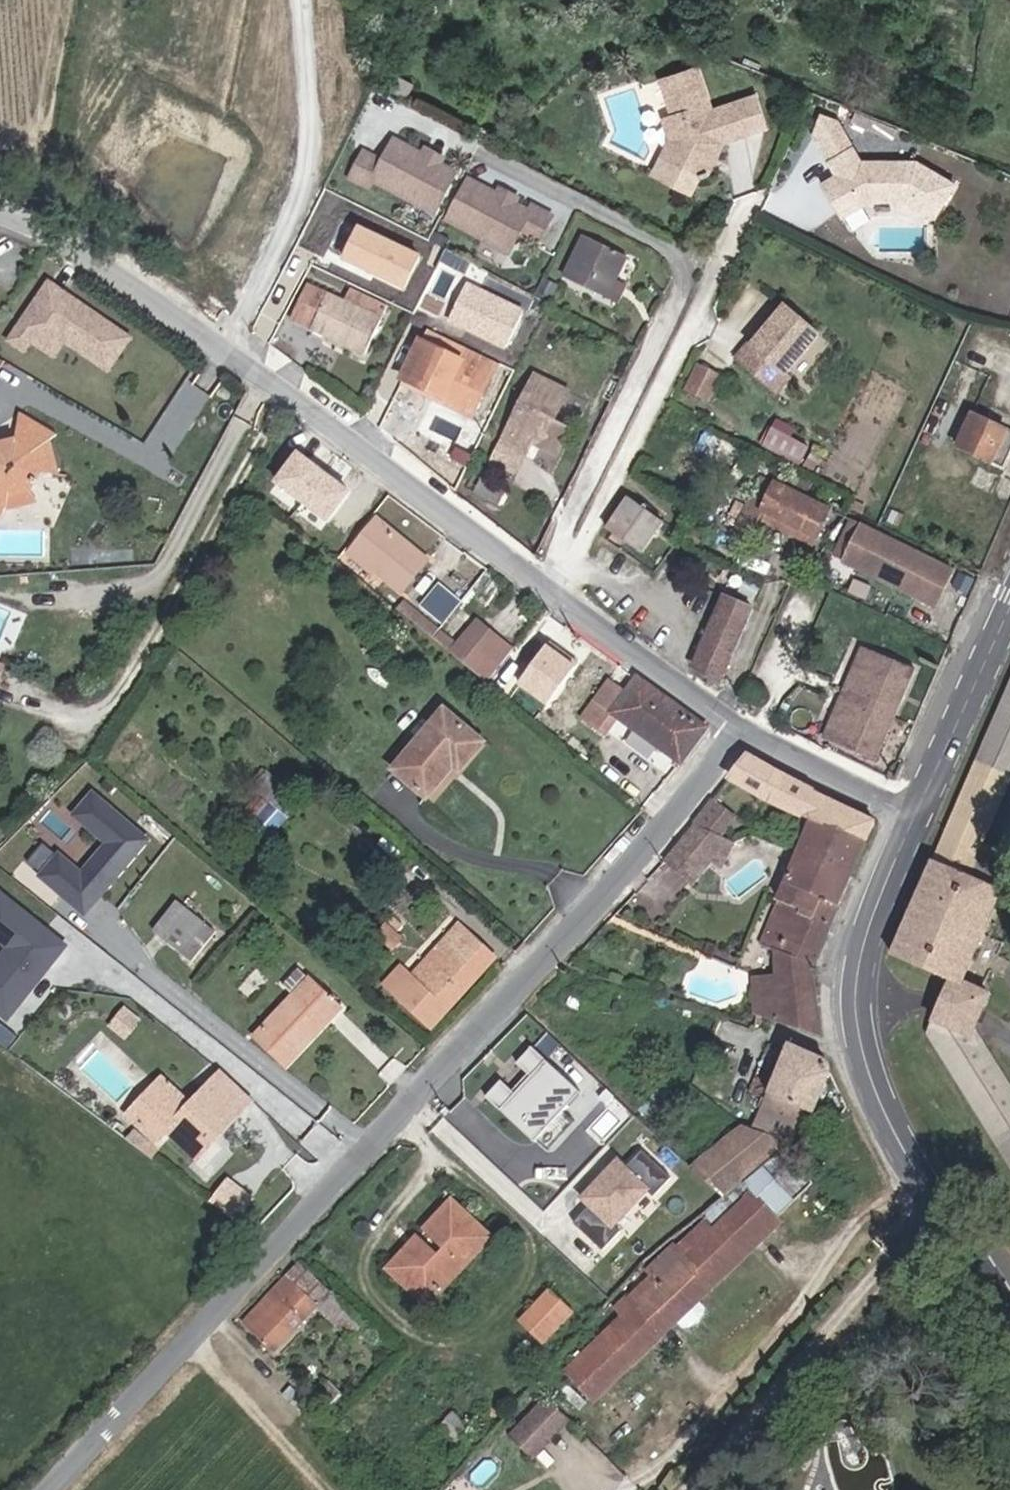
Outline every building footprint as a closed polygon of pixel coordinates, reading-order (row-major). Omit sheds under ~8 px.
[(662,85),(674,122),(682,146),(673,166),(708,182),(719,154),(719,147),(747,136),(735,105),(712,114),(699,76),(686,80),(685,77),(662,85)] [(392,86),(386,98),(406,107),(412,95),(392,86)] [(874,196),(909,196),(909,157),(863,158),(839,118),(823,112),(814,132),(839,173),(825,181),(845,214),(874,196)] [(682,146),(674,122),(663,126),(671,147),(665,162),(673,166),(682,146)] [(371,192),(433,223),(454,182),(438,174),(431,177),(422,172),(420,166),(391,151),(380,172),(361,162),(348,189),(368,199),(371,192)] [(441,169),(423,160),(420,166),(422,172),(431,177),(438,174),(441,169)] [(507,215),(498,210),(496,203),(466,189),(446,230),(508,261),(518,242),(537,251),(550,225),(531,214),(528,220),(514,213),(507,215)] [(516,207),(498,198),(496,203),(498,210),(507,215),(514,213),(516,207)] [(423,289),(437,251),(369,226),(355,264),(423,289)] [(587,240),(568,281),(614,302),(633,261),(587,240)] [(116,372),(141,333),(52,275),(10,340),(30,353),(36,343),(61,359),(71,343),(116,372)] [(514,349),(533,308),(472,280),(453,320),(514,349)] [(327,289),(308,323),(377,360),(397,326),(327,289)] [(787,396),(799,380),(795,377),(826,336),(791,308),(760,349),(757,346),(744,362),(787,396)] [(436,347),(417,383),(480,415),(499,379),(436,347)] [(700,378),(688,402),(709,412),(721,387),(700,378)] [(184,436),(205,390),(183,380),(162,426),(184,436)] [(512,448),(514,449),(537,459),(542,447),(555,453),(582,396),(548,380),(512,448)] [(12,493),(15,486),(29,480),(40,464),(47,463),(58,465),(53,436),(59,425),(23,404),(20,432),(0,437),(0,488),(12,493)] [(978,414),(964,445),(1009,465),(1009,428),(978,414)] [(787,422),(783,429),(803,438),(805,435),(804,434),(805,431),(787,422)] [(310,448),(286,482),(342,522),(366,489),(310,448)] [(537,459),(514,449),(505,468),(526,478),(537,459)] [(792,475),(783,472),(761,523),(761,525),(778,532),(784,518),(827,536),(827,535),(839,507),(812,493),(789,482),(792,475)] [(490,478),(483,493),(507,506),(515,490),(490,478)] [(628,517),(658,535),(676,504),(647,485),(628,517)] [(963,562),(862,516),(845,554),(946,599),(963,562)] [(360,549),(410,588),(434,559),(384,519),(360,549)] [(778,532),(761,525),(755,540),(772,546),(778,532)] [(679,570),(671,585),(691,596),(698,579),(679,570)] [(706,664),(732,684),(762,612),(732,599),(706,664)] [(411,603),(406,609),(455,647),(460,643),(411,603)] [(482,617),(460,643),(455,647),(460,651),(489,674),(518,647),(482,617)] [(838,738),(888,760),(927,668),(877,647),(838,738)] [(716,729),(652,680),(639,697),(622,682),(592,716),(613,734),(628,717),(686,767),(716,729)] [(449,709),(400,766),(431,791),(459,759),(467,765),(477,753),(490,738),(452,706),(449,709)] [(968,985),(977,989),(1009,904),(1009,895),(1009,894),(981,883),(988,865),(994,850),(1009,811),(1009,712),(906,954),(968,985)] [(771,797),(813,817),(874,845),(887,820),(762,758),(741,782),(771,797)] [(60,836),(40,860),(94,903),(150,830),(92,784),(72,810),(101,833),(84,855),(60,836)] [(739,809),(722,804),(709,817),(726,826),(739,809)] [(813,817),(798,853),(850,881),(866,849),(871,851),(874,845),(813,817)] [(740,839),(709,821),(681,860),(709,880),(722,859),(730,863),(740,839)] [(798,853),(778,897),(798,907),(798,913),(830,935),(833,928),(828,924),(850,881),(798,853)] [(981,883),(1009,894),(1009,891),(1009,874),(988,865),(981,883)] [(10,886),(0,899),(0,925),(19,940),(0,965),(0,996),(18,1010),(50,970),(45,966),(54,955),(59,958),(75,938),(10,886)] [(776,966),(778,1014),(819,1029),(815,965),(819,963),(830,935),(798,913),(798,907),(778,897),(760,938),(775,944),(776,966)] [(176,936),(188,944),(212,913),(201,904),(176,936)] [(223,922),(212,913),(188,944),(200,952),(223,922)] [(494,947),(464,916),(438,944),(433,948),(446,959),(430,978),(448,997),(494,947)] [(50,970),(59,958),(54,955),(45,966),(50,970)] [(753,969),(757,1016),(778,1014),(776,966),(753,969)] [(260,1031),(287,1054),(301,1037),(306,1042),(345,999),(312,973),(260,1031)] [(977,989),(968,985),(958,1024),(992,1040),(1007,1004),(977,989)] [(953,1044),(979,1087),(1007,1066),(992,1040),(958,1024),(953,1044)] [(495,1092),(553,1149),(609,1091),(549,1032),(524,1058),(538,1072),(521,1089),(509,1078),(495,1092)] [(292,1058),(306,1042),(301,1037),(287,1054),(292,1058)] [(760,1128),(798,1142),(808,1145),(834,1076),(825,1053),(794,1043),(760,1128)] [(979,1087),(1009,1134),(1009,1070),(1007,1066),(979,1087)] [(195,1104),(176,1090),(148,1121),(166,1136),(175,1127),(202,1150),(218,1131),(225,1136),(261,1097),(229,1067),(195,1104)] [(138,1113),(148,1121),(176,1090),(164,1081),(138,1113)] [(694,1171),(725,1202),(782,1155),(798,1142),(760,1128),(750,1124),(694,1171)] [(218,1131),(202,1150),(208,1155),(225,1136),(218,1131)] [(585,1197),(592,1203),(574,1221),(603,1249),(664,1188),(628,1153),(585,1197)] [(625,1320),(569,1376),(595,1402),(779,1224),(776,1220),(812,1186),(782,1155),(725,1202),(702,1222),(707,1227),(680,1254),(676,1250),(649,1276),(653,1279),(618,1313),(625,1320)] [(231,1176),(213,1200),(239,1219),(257,1195),(231,1176)] [(493,1244),(496,1240),(459,1204),(435,1229),(454,1250),(446,1260),(436,1251),(408,1280),(434,1306),(444,1295),(493,1244)] [(408,1280),(436,1251),(425,1239),(396,1269),(408,1280)] [(360,1345),(376,1329),(310,1264),(252,1325),(283,1357),(327,1313),(360,1345)] [(526,1323),(548,1344),(575,1315),(554,1294),(526,1323)] [(573,1419),(554,1402),(518,1446),(537,1464),(573,1419)]
